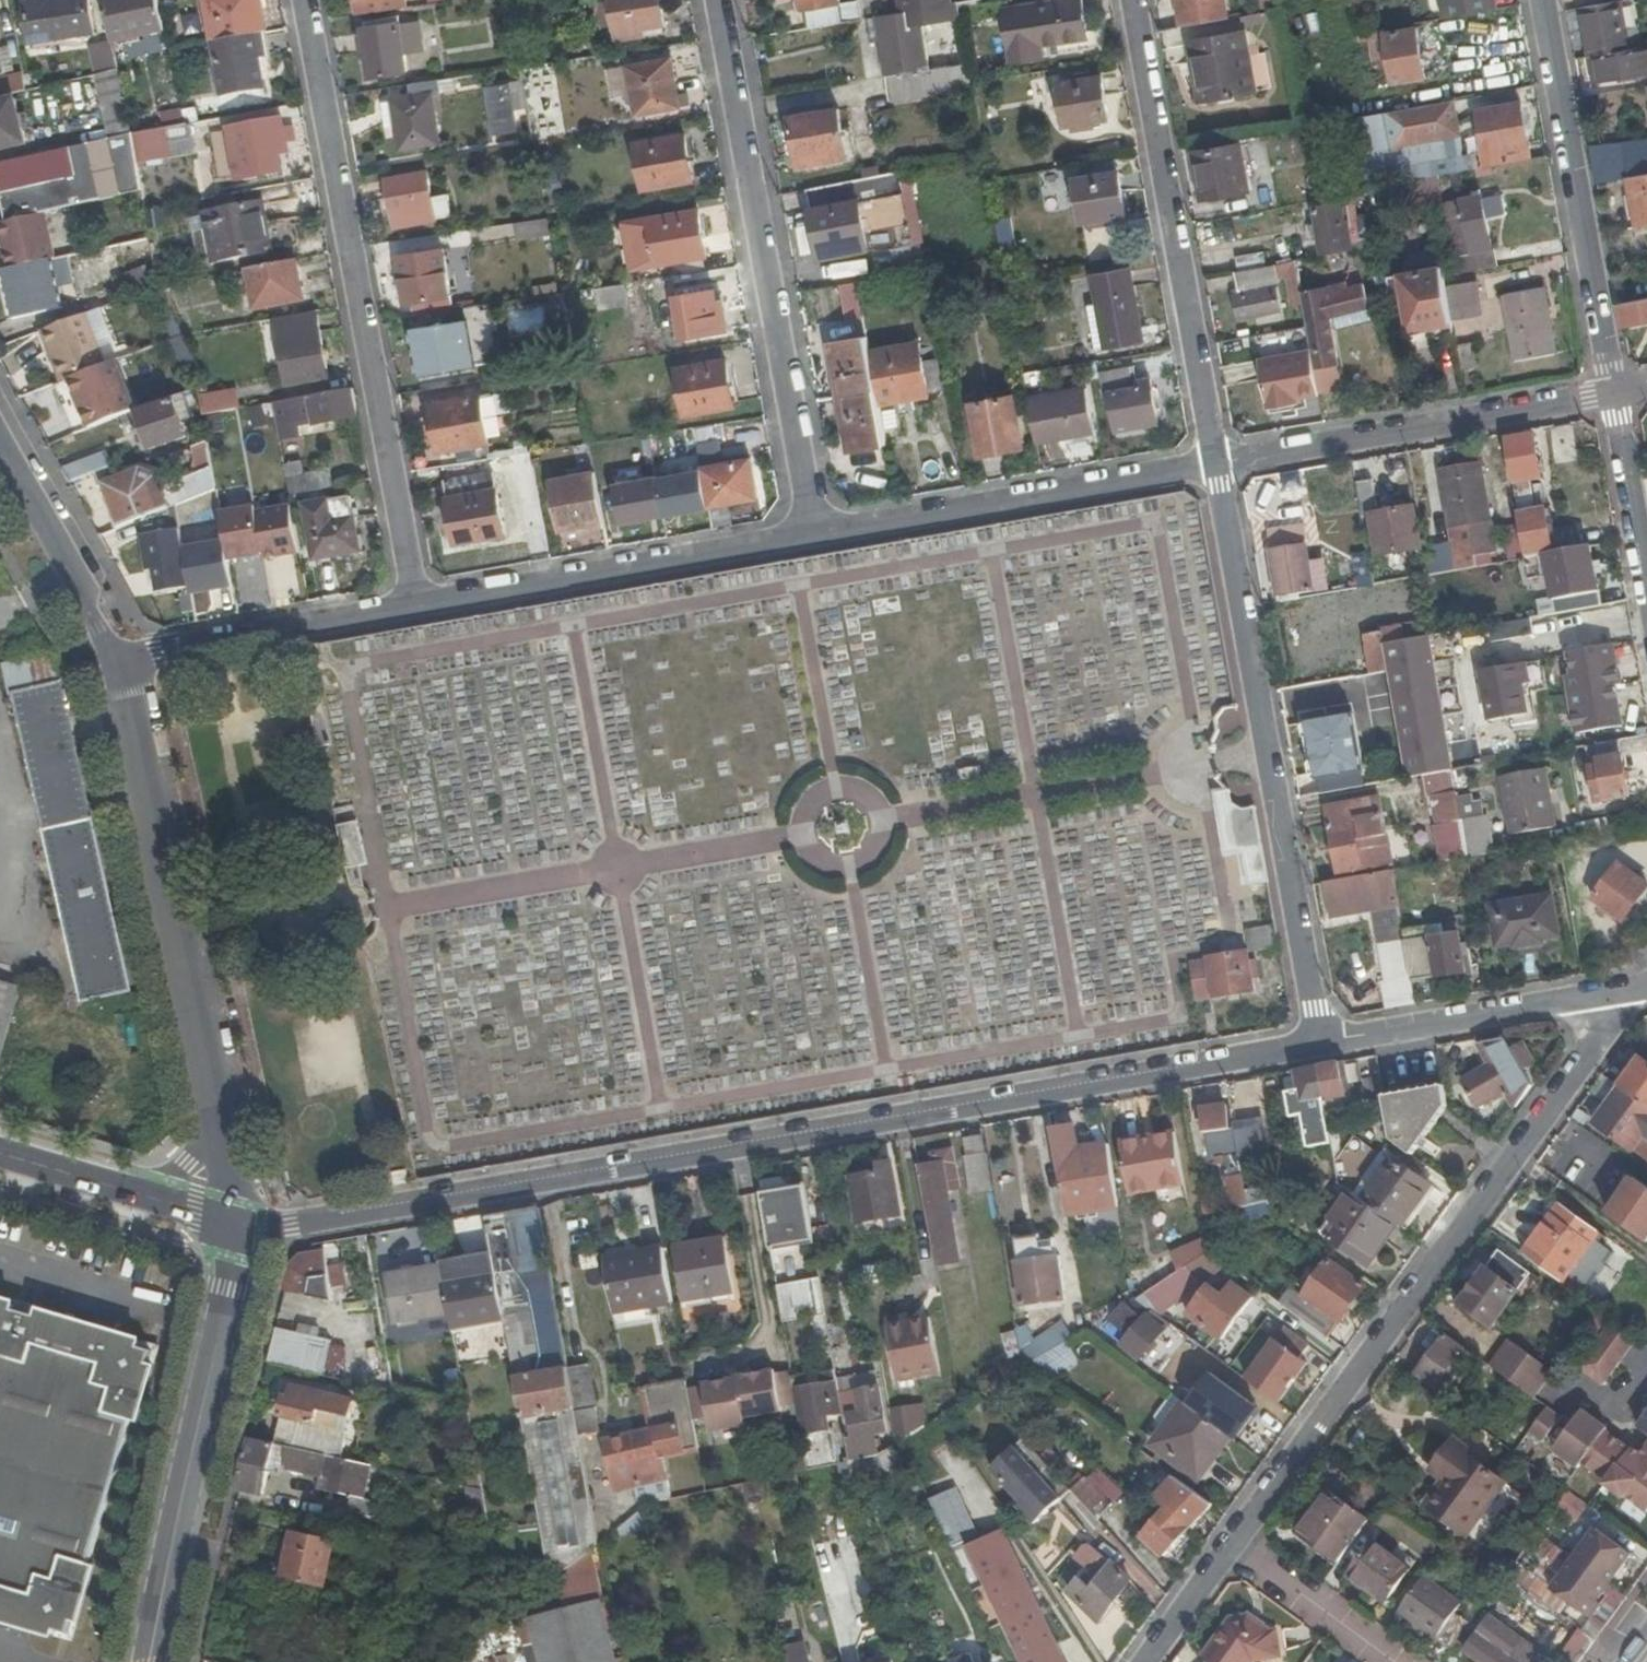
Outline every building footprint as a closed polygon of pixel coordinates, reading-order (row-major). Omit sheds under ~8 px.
[(95,31),(90,0),(51,0),(27,4),(33,41),(95,31)] [(114,41),(167,30),(160,0),(105,0),(114,41)] [(265,30),(260,0),(205,0),(212,40),(219,38),(265,30)] [(665,26),(661,0),(610,0),(617,41),(644,37),(643,30),(665,26)] [(839,4),(839,0),(802,0),(803,10),(839,4)] [(963,3),(962,0),(902,0),(905,14),(877,18),(877,19),(880,41),(886,76),(936,69),(935,63),(928,65),(921,23),(961,17),(958,4),(963,3)] [(986,0),(985,0),(963,3),(958,4),(961,17),(961,20),(988,16),(986,0)] [(1088,37),(1083,0),(1074,0),(1001,12),(1009,63),(1043,58),(1041,45),(1088,37)] [(1183,27),(1229,20),(1225,0),(1178,0),(1183,27)] [(1496,11),(1494,0),(1443,0),(1446,19),(1496,11)] [(1627,49),(1618,1),(1590,6),(1583,7),(1592,55),(1627,49)] [(880,41),(877,19),(868,20),(871,42),(880,41)] [(406,53),(424,50),(420,22),(403,25),(402,24),(366,29),(372,77),(409,72),(406,53)] [(1367,33),(1361,35),(1362,44),(1371,42),(1374,64),(1390,61),(1394,85),(1427,79),(1418,29),(1385,35),(1384,30),(1367,33)] [(270,63),(265,30),(219,38),(229,92),(268,85),(264,64),(270,63)] [(1205,99),(1257,90),(1245,34),(1192,43),(1195,66),(1199,65),(1205,99)] [(88,47),(94,71),(118,65),(111,41),(88,47)] [(1450,46),(1450,56),(1479,55),(1479,44),(1450,46)] [(1637,47),(1631,48),(1632,52),(1592,59),(1596,82),(1646,73),(1646,45),(1637,47)] [(1631,48),(1627,49),(1592,55),(1592,59),(1632,52),(1631,48)] [(635,113),(680,106),(672,59),(627,66),(635,113)] [(947,67),(936,69),(886,76),(890,103),(953,92),(949,67),(947,67)] [(629,92),(626,69),(609,71),(611,94),(629,92)] [(119,70),(96,75),(110,139),(133,134),(119,70)] [(1,77),(6,94),(27,89),(23,71),(1,77)] [(1065,129),(1109,121),(1101,77),(1058,85),(1065,129)] [(457,91),(455,78),(438,81),(440,94),(457,91)] [(440,94),(438,81),(412,85),(414,98),(383,103),(387,130),(399,129),(402,151),(441,144),(436,113),(443,112),(440,94)] [(532,84),(523,86),(527,108),(537,106),(532,84)] [(1411,92),(1413,109),(1454,101),(1451,84),(1411,92)] [(495,135),(515,132),(509,86),(488,89),(495,135)] [(26,145),(17,99),(0,103),(0,151),(26,145)] [(1394,147),(1461,135),(1456,101),(1454,101),(1413,109),(1388,113),(1394,147)] [(1489,168),(1533,161),(1523,104),(1486,109),(1479,111),(1489,168)] [(794,112),(795,116),(820,112),(818,108),(794,112)] [(820,112),(795,116),(789,117),(798,166),(846,158),(838,109),(820,112)] [(1354,195),(1373,193),(1372,189),(1424,180),(1422,166),(1456,160),(1453,147),(1463,145),(1461,135),(1394,147),(1388,113),(1370,117),(1371,123),(1375,148),(1366,150),(1370,171),(1350,175),(1354,195)] [(1340,121),(1350,175),(1370,171),(1366,150),(1361,125),(1371,123),(1370,117),(1340,121)] [(258,175),(283,171),(278,142),(285,141),(282,121),(250,126),(252,139),(241,141),(244,160),(255,158),(258,175)] [(1323,160),(1340,157),(1334,122),(1317,125),(1323,160)] [(1361,125),(1366,150),(1375,148),(1371,123),(1361,125)] [(0,163),(0,179),(8,221),(143,191),(133,134),(110,139),(0,163)] [(1623,139),(1627,159),(1630,177),(1646,174),(1646,134),(1623,138),(1623,139)] [(644,189),(693,180),(686,135),(637,144),(644,189)] [(1623,139),(1590,145),(1594,164),(1627,159),(1623,139)] [(1242,150),(1247,150),(1245,144),(1195,154),(1203,199),(1249,192),(1242,150)] [(1422,166),(1424,180),(1429,179),(1438,177),(1472,171),(1467,145),(1463,145),(1453,147),(1456,160),(1422,166)] [(1627,159),(1594,164),(1597,183),(1630,177),(1627,159)] [(284,179),(283,171),(258,175),(259,182),(284,179)] [(438,222),(433,193),(430,173),(389,180),(397,228),(438,222)] [(902,173),(807,189),(820,260),(866,251),(870,251),(892,250),(915,246),(902,173)] [(1083,224),(1126,217),(1119,173),(1075,181),(1083,224)] [(1630,177),(1639,226),(1646,224),(1646,174),(1630,177)] [(1429,180),(1432,195),(1433,203),(1443,202),(1438,177),(1429,179),(1429,180)] [(1373,193),(1375,205),(1432,195),(1429,180),(1373,193)] [(450,190),(433,193),(438,222),(454,219),(450,190)] [(1496,195),(1483,198),(1488,220),(1501,218),(1505,212),(1502,198),(1496,195)] [(1445,205),(1458,275),(1477,272),(1497,268),(1488,220),(1483,198),(1445,205)] [(247,257),(270,252),(265,226),(270,226),(266,202),(207,213),(216,262),(247,257)] [(1352,251),(1355,251),(1353,239),(1347,240),(1344,228),(1340,205),(1318,209),(1320,225),(1323,241),(1325,254),(1348,251),(1348,252),(1352,251)] [(42,230),(86,223),(84,209),(40,217),(42,230)] [(634,268),(707,255),(699,209),(626,222),(634,268)] [(550,235),(547,218),(516,223),(518,239),(550,235)] [(1012,220),(997,222),(1003,256),(1018,252),(1012,220)] [(1315,243),(1323,241),(1320,225),(1313,226),(1315,243)] [(1347,240),(1353,239),(1351,227),(1344,228),(1347,240)] [(896,276),(926,271),(922,245),(915,246),(892,250),(896,276)] [(406,301),(452,294),(445,247),(398,255),(406,301)] [(1243,256),(1245,271),(1273,265),(1270,251),(1243,256)] [(53,259),(5,269),(15,318),(63,306),(53,259)] [(277,265),(249,270),(256,309),(305,300),(298,260),(277,265)] [(829,262),(829,275),(871,275),(871,261),(829,262)] [(1245,271),(1244,271),(1247,285),(1279,279),(1276,265),(1273,265),(1245,271)] [(118,303),(155,289),(148,269),(111,283),(118,303)] [(1444,270),(1388,280),(1398,334),(1454,324),(1446,277),(1444,270)] [(1097,304),(1106,349),(1144,342),(1131,272),(1093,279),(1097,304)] [(1291,288),(1301,286),(1298,274),(1289,275),(1291,288)] [(627,304),(624,283),(597,287),(600,308),(627,304)] [(1312,352),(1320,395),(1343,390),(1332,331),(1330,319),(1369,309),(1363,286),(1346,290),(1345,285),(1328,289),(1327,288),(1302,293),(1308,327),(1312,352)] [(1478,285),(1465,287),(1468,309),(1482,306),(1478,285)] [(1468,309),(1465,287),(1450,288),(1453,310),(1468,309)] [(1255,317),(1267,314),(1282,311),(1278,288),(1234,297),(1239,320),(1255,317)] [(723,300),(717,301),(714,289),(676,296),(682,338),(728,331),(723,300)] [(1518,362),(1556,356),(1545,290),(1507,297),(1518,362)] [(1620,304),(1624,326),(1646,322),(1646,298),(1620,304)] [(1096,351),(1106,349),(1097,304),(1088,306),(1096,351)] [(506,312),(511,336),(550,328),(546,305),(506,312)] [(1330,319),(1332,331),(1372,322),(1369,309),(1330,319)] [(323,338),(318,312),(278,320),(282,346),(323,338)] [(89,314),(46,330),(65,381),(108,365),(89,314)] [(1268,322),(1267,314),(1255,317),(1256,324),(1268,322)] [(492,316),(471,320),(478,365),(493,363),(489,341),(496,340),(492,316)] [(478,365),(471,320),(434,327),(412,330),(420,376),(458,370),(473,367),(478,365)] [(175,363),(192,358),(184,336),(168,342),(175,363)] [(877,393),(867,337),(829,344),(839,399),(877,393)] [(323,338),(282,346),(283,354),(277,356),(279,367),(286,366),(286,372),(289,385),(329,377),(322,340),(323,338)] [(927,391),(942,388),(937,356),(921,359),(917,340),(871,348),(881,402),(927,394),(927,391)] [(1472,345),(1458,347),(1462,372),(1477,370),(1472,345)] [(1297,399),(1320,395),(1312,352),(1259,361),(1268,409),(1291,407),(1289,400),(1297,399)] [(108,365),(65,381),(59,383),(78,434),(139,412),(120,360),(108,365)] [(677,369),(685,415),(734,407),(726,361),(677,369)] [(1133,368),(1099,374),(1103,396),(1110,395),(1117,432),(1159,425),(1151,380),(1137,382),(1133,368)] [(212,384),(217,412),(229,409),(224,377),(211,378),(212,384)] [(206,386),(201,389),(205,414),(217,412),(212,384),(206,386)] [(360,415),(355,390),(291,401),(295,427),(360,415)] [(1087,390),(1028,401),(1036,446),(1095,435),(1087,390)] [(877,393),(839,399),(849,452),(887,445),(877,393)] [(980,456),(1023,449),(1014,397),(972,405),(980,456)] [(441,452),(490,445),(482,398),(433,405),(441,452)] [(154,450),(189,438),(176,401),(142,414),(154,450)] [(251,407),(254,428),(276,424),(273,404),(251,407)] [(1528,557),(1548,555),(1592,546),(1588,530),(1542,538),(1529,464),(1537,463),(1533,447),(1526,448),(1524,436),(1507,439),(1528,557)] [(109,452),(65,469),(73,483),(95,474),(115,466),(109,452)] [(708,510),(757,501),(750,460),(702,469),(708,510)] [(119,464),(115,466),(95,474),(100,487),(107,485),(124,478),(119,464)] [(1480,464),(1462,467),(1479,567),(1497,563),(1480,464)] [(1479,567),(1462,467),(1441,471),(1460,570),(1479,567)] [(218,490),(214,473),(166,490),(161,476),(157,478),(144,471),(124,478),(107,485),(123,527),(218,490)] [(313,473),(286,476),(289,495),(323,488),(320,471),(313,473)] [(458,545),(506,535),(494,471),(447,479),(454,518),(447,520),(450,538),(457,537),(458,545)] [(600,505),(594,474),(550,481),(559,529),(603,522),(600,505)] [(1375,481),(1359,484),(1363,512),(1379,509),(1375,481)] [(656,486),(635,490),(641,521),(662,518),(657,486),(656,486)] [(340,498),(330,499),(333,519),(344,517),(340,498)] [(333,519),(330,499),(304,503),(314,558),(360,549),(354,516),(344,517),(333,519)] [(291,506),(257,512),(264,554),(265,559),(300,554),(291,506)] [(264,554),(257,512),(256,507),(221,513),(229,559),(264,554)] [(1413,508),(1380,514),(1374,516),(1381,555),(1420,548),(1413,508)] [(1379,509),(1363,512),(1364,518),(1374,516),(1380,514),(1379,509)] [(1270,531),(1282,602),(1317,596),(1305,524),(1270,531)] [(189,545),(220,539),(217,526),(186,533),(189,545)] [(1526,557),(1521,529),(1506,532),(1510,559),(1526,557)] [(1445,544),(1427,548),(1433,576),(1450,572),(1445,544)] [(1559,614),(1603,605),(1592,546),(1548,555),(1559,614)] [(1368,587),(1377,585),(1373,567),(1364,568),(1368,587)] [(1387,644),(1408,641),(1405,627),(1385,629),(1386,633),(1367,636),(1373,674),(1392,671),(1387,644)] [(1425,777),(1455,771),(1473,768),(1468,739),(1449,742),(1438,678),(1461,674),(1454,632),(1430,636),(1408,641),(1387,644),(1392,671),(1403,730),(1412,779),(1425,777)] [(325,643),(300,647),(323,748),(338,745),(321,665),(329,663),(325,643)] [(17,687),(59,678),(53,645),(4,655),(11,688),(17,687)] [(1577,737),(1629,730),(1617,645),(1566,652),(1577,737)] [(1493,721),(1528,715),(1520,670),(1528,669),(1527,664),(1484,672),(1493,721)] [(1520,670),(1528,715),(1530,715),(1524,685),(1531,684),(1528,669),(1520,670)] [(119,944),(59,678),(17,687),(52,846),(86,992),(128,982),(119,944)] [(1241,708),(1217,713),(1224,743),(1247,738),(1241,708)] [(1356,715),(1309,723),(1319,780),(1366,771),(1356,715)] [(1621,741),(1588,747),(1597,798),(1609,796),(1609,801),(1632,797),(1621,741)] [(1551,789),(1547,769),(1502,777),(1512,836),(1558,827),(1554,806),(1562,804),(1559,789),(1551,789)] [(1444,862),(1470,857),(1455,771),(1425,777),(1428,799),(1435,798),(1440,825),(1437,826),(1444,862)] [(1228,854),(1245,851),(1264,848),(1256,807),(1244,810),(1234,802),(1232,790),(1218,793),(1228,854)] [(1395,865),(1383,798),(1329,807),(1341,875),(1395,865)] [(350,868),(353,868),(359,867),(370,864),(361,822),(340,826),(350,868)] [(1252,884),(1270,881),(1264,848),(1245,851),(1252,884)] [(1646,891),(1646,885),(1621,867),(1596,902),(1624,922),(1646,891)] [(1400,907),(1395,871),(1385,873),(1326,883),(1333,919),(1377,911),(1400,907)] [(1560,936),(1553,896),(1491,907),(1499,947),(1560,936)] [(1404,925),(1400,907),(1377,911),(1383,942),(1406,938),(1404,925)] [(1406,938),(1414,981),(1469,974),(1460,917),(1404,925),(1406,938)] [(1251,951),(1279,946),(1275,927),(1247,931),(1251,951)] [(1392,996),(1415,992),(1414,981),(1406,938),(1383,942),(1392,996)] [(1250,962),(1248,952),(1191,962),(1199,1002),(1256,991),(1253,978),(1260,976),(1257,960),(1250,962)] [(23,980),(0,973),(0,1053),(23,980)] [(1415,992),(1392,996),(1395,1009),(1418,1005),(1415,992)] [(1534,1086),(1525,1070),(1512,1050),(1506,1039),(1481,1045),(1492,1063),(1464,1080),(1480,1108),(1508,1090),(1518,1107),(1534,1086)] [(1512,1050),(1525,1070),(1536,1063),(1524,1042),(1512,1050)] [(1621,1088),(1646,1106),(1646,1062),(1643,1058),(1621,1088)] [(1331,1118),(1389,1108),(1387,1098),(1384,1078),(1368,1081),(1370,1096),(1348,1099),(1342,1064),(1322,1067),(1328,1105),(1331,1118)] [(1328,1105),(1322,1067),(1300,1071),(1302,1093),(1291,1094),(1293,1111),(1298,1110),(1305,1108),(1308,1125),(1327,1121),(1324,1105),(1328,1105)] [(1417,1156),(1451,1107),(1450,1106),(1446,1087),(1387,1098),(1389,1108),(1395,1141),(1417,1156)] [(1619,1087),(1594,1122),(1633,1151),(1634,1149),(1646,1159),(1646,1106),(1621,1088),(1619,1087)] [(1237,1209),(1250,1206),(1243,1161),(1237,1129),(1232,1129),(1229,1107),(1206,1111),(1215,1160),(1229,1158),(1237,1209)] [(1300,1127),(1308,1125),(1305,1108),(1298,1110),(1300,1127)] [(1237,1129),(1243,1161),(1270,1156),(1264,1118),(1236,1123),(1237,1129)] [(1069,1217),(1123,1207),(1112,1145),(1085,1151),(1085,1149),(1079,1150),(1075,1125),(1053,1129),(1069,1217)] [(1335,1144),(1333,1133),(1310,1138),(1312,1149),(1335,1144)] [(1148,1147),(1179,1142),(1178,1134),(1147,1140),(1148,1147)] [(967,1140),(970,1157),(989,1153),(986,1137),(967,1140)] [(1189,1192),(1179,1142),(1148,1147),(1147,1140),(1124,1144),(1135,1202),(1189,1192)] [(921,1168),(938,1266),(961,1262),(950,1195),(945,1165),(956,1163),(953,1153),(933,1156),(935,1166),(921,1168)] [(989,1153),(970,1157),(967,1157),(973,1189),(994,1186),(989,1153)] [(1399,1223),(1405,1227),(1427,1195),(1420,1189),(1425,1180),(1394,1159),(1365,1200),(1399,1223)] [(903,1216),(894,1161),(880,1163),(881,1174),(853,1178),(861,1223),(903,1216)] [(945,1165),(950,1195),(960,1193),(956,1163),(945,1165)] [(399,1179),(413,1177),(412,1171),(397,1174),(399,1179)] [(414,1182),(413,1177),(399,1179),(400,1185),(414,1182)] [(1610,1215),(1646,1242),(1646,1187),(1636,1179),(1610,1215)] [(1399,1223),(1365,1200),(1347,1187),(1328,1214),(1334,1218),(1324,1233),(1370,1266),(1399,1223)] [(808,1191),(765,1198),(774,1253),(817,1246),(815,1231),(808,1191)] [(1547,1215),(1552,1219),(1562,1205),(1557,1201),(1547,1215)] [(1552,1219),(1524,1255),(1563,1283),(1600,1232),(1562,1205),(1552,1219)] [(543,1210),(491,1219),(494,1236),(512,1232),(524,1303),(506,1306),(507,1310),(532,1306),(542,1360),(534,1362),(536,1376),(570,1370),(543,1210)] [(815,1231),(817,1246),(818,1250),(835,1247),(831,1228),(815,1231)] [(496,1247),(497,1256),(506,1306),(524,1303),(512,1232),(494,1236),(496,1247)] [(1027,1305),(1070,1298),(1063,1256),(1061,1256),(1057,1238),(1044,1240),(1043,1234),(1019,1238),(1023,1261),(1020,1262),(1027,1305)] [(678,1248),(688,1301),(736,1293),(727,1240),(678,1248)] [(1214,1253),(1212,1245),(1172,1257),(1175,1276),(1214,1253)] [(294,1267),(288,1293),(336,1303),(328,1247),(322,1248),(323,1254),(304,1257),(294,1267)] [(477,1250),(479,1259),(497,1256),(496,1247),(477,1250)] [(640,1259),(608,1265),(616,1313),(675,1303),(666,1249),(640,1254),(640,1259)] [(1501,1252),(1462,1304),(1494,1327),(1533,1274),(1501,1252)] [(1139,1299),(1159,1313),(1200,1287),(1212,1277),(1227,1263),(1214,1253),(1175,1276),(1139,1299)] [(456,1326),(508,1317),(507,1310),(506,1306),(497,1256),(479,1259),(445,1265),(446,1267),(453,1314),(456,1326)] [(1280,1302),(1331,1338),(1368,1285),(1331,1260),(1305,1298),(1291,1289),(1280,1302)] [(421,1319),(453,1314),(446,1267),(390,1277),(399,1322),(400,1322),(421,1319)] [(823,1283),(810,1285),(816,1319),(829,1317),(823,1283)] [(810,1285),(780,1290),(786,1324),(816,1319),(810,1285)] [(1221,1342),(1251,1302),(1232,1288),(1213,1314),(1209,1311),(1212,1306),(1204,1300),(1200,1305),(1199,1303),(1189,1318),(1221,1342)] [(736,1293),(688,1301),(689,1311),(737,1302),(736,1293)] [(56,1630),(57,1626),(70,1629),(74,1617),(80,1618),(97,1561),(92,1558),(135,1418),(140,1419),(157,1363),(153,1361),(157,1348),(143,1343),(145,1338),(39,1306),(37,1311),(16,1305),(18,1299),(0,1294),(0,1613),(56,1630)] [(564,1577),(600,1547),(588,1475),(582,1438),(570,1370),(536,1376),(534,1362),(542,1360),(532,1306),(507,1310),(508,1317),(545,1531),(552,1574),(564,1577)] [(1140,1359),(1167,1328),(1151,1313),(1146,1319),(1137,1311),(1123,1325),(1133,1334),(1124,1344),(1140,1359)] [(888,1327),(913,1323),(912,1317),(887,1321),(888,1327)] [(421,1319),(400,1322),(402,1329),(422,1325),(421,1319)] [(932,1319),(913,1323),(888,1327),(898,1380),(942,1372),(932,1319)] [(1612,1319),(1580,1365),(1605,1384),(1639,1339),(1612,1319)] [(1054,1350),(1074,1338),(1064,1322),(1035,1338),(1032,1322),(1020,1324),(1025,1353),(1027,1367),(1054,1350)] [(1249,1380),(1280,1403),(1309,1363),(1303,1358),(1312,1345),(1287,1328),(1249,1380)] [(279,1331),(272,1364),(327,1377),(334,1343),(279,1331)] [(1442,1393),(1472,1354),(1446,1335),(1417,1375),(1442,1393)] [(509,1337),(481,1336),(480,1357),(509,1358),(509,1337)] [(1500,1353),(1491,1366),(1536,1398),(1555,1372),(1510,1339),(1500,1353)] [(1039,1375),(1041,1376),(1062,1363),(1054,1350),(1027,1367),(1039,1375)] [(978,1381),(985,1392),(1027,1367),(1025,1353),(978,1381)] [(570,1370),(582,1438),(602,1434),(591,1366),(570,1370)] [(853,1462),(880,1457),(881,1456),(878,1435),(890,1432),(878,1372),(839,1379),(847,1428),(853,1462)] [(690,1391),(695,1423),(711,1420),(713,1433),(749,1427),(749,1419),(785,1414),(784,1409),(800,1408),(797,1390),(794,1374),(780,1376),(778,1374),(742,1379),(743,1381),(706,1386),(707,1389),(690,1391)] [(688,1380),(646,1387),(656,1429),(607,1441),(618,1491),(668,1478),(664,1456),(699,1448),(695,1423),(690,1391),(688,1380)] [(810,1471),(840,1465),(853,1462),(847,1428),(834,1430),(831,1417),(838,1416),(833,1384),(797,1390),(800,1408),(802,1421),(821,1418),(823,1432),(805,1435),(808,1459),(810,1471)] [(290,1396),(278,1443),(344,1459),(358,1400),(298,1386),(295,1397),(290,1396)] [(1213,1447),(1224,1430),(1186,1401),(1156,1442),(1198,1473),(1216,1450),(1213,1447)] [(897,1446),(904,1442),(928,1427),(924,1407),(891,1412),(897,1446)] [(1549,1408),(1531,1431),(1544,1442),(1563,1417),(1549,1407),(1549,1408)] [(1640,1452),(1608,1428),(1610,1426),(1585,1408),(1555,1449),(1579,1467),(1583,1463),(1610,1483),(1608,1485),(1625,1496),(1627,1494),(1646,1509),(1646,1443),(1640,1452)] [(821,1418),(802,1421),(805,1435),(823,1432),(821,1418)] [(255,1438),(243,1490),(267,1495),(272,1474),(274,1464),(286,1464),(289,1465),(299,1471),(332,1478),(333,1475),(343,1478),(339,1493),(360,1498),(356,1514),(388,1520),(391,1505),(372,1501),(380,1467),(344,1459),(278,1443),(255,1438)] [(1071,1488),(1025,1438),(1015,1447),(991,1468),(1022,1501),(1018,1504),(1034,1522),(1063,1499),(1073,1491),(1071,1488)] [(896,1475),(914,1463),(904,1442),(897,1446),(881,1456),(880,1457),(887,1477),(896,1475)] [(1486,1501),(1501,1480),(1457,1447),(1439,1471),(1448,1477),(1426,1506),(1468,1537),(1491,1505),(1486,1501)] [(847,1489),(887,1477),(880,1457),(853,1462),(840,1465),(847,1489)] [(796,1474),(810,1471),(808,1459),(780,1464),(783,1476),(796,1474)] [(274,1464),(272,1474),(288,1470),(289,1465),(286,1464),(274,1464)] [(1167,1556),(1215,1504),(1162,1466),(1146,1485),(1160,1497),(1157,1501),(1162,1505),(1165,1502),(1171,1507),(1146,1536),(1167,1556)] [(781,1490),(800,1487),(796,1474),(783,1476),(779,1477),(781,1490)] [(1074,1492),(1100,1520),(1113,1507),(1087,1480),(1074,1492)] [(1507,1483),(1501,1480),(1486,1501),(1491,1505),(1507,1483)] [(480,1525),(481,1530),(491,1532),(484,1490),(470,1488),(476,1525),(480,1525)] [(1301,1534),(1341,1562),(1372,1520),(1332,1491),(1301,1534)] [(625,1538),(653,1531),(647,1509),(623,1529),(625,1538)] [(1006,1531),(986,1539),(980,1527),(965,1534),(1025,1661),(1068,1661),(1006,1531)] [(1623,1567),(1633,1553),(1597,1528),(1553,1589),(1588,1615),(1598,1602),(1623,1567)] [(292,1550),(285,1578),(326,1589),(337,1544),(297,1534),(292,1550)] [(1389,1603),(1413,1571),(1375,1543),(1351,1576),(1389,1603)] [(284,1548),(277,1576),(285,1578),(292,1550),(284,1548)] [(1637,1556),(1633,1553),(1623,1567),(1628,1570),(1637,1556)] [(1102,1622),(1133,1581),(1115,1564),(1095,1591),(1082,1579),(1072,1594),(1102,1622)] [(1401,1610),(1439,1638),(1464,1603),(1427,1575),(1401,1610)] [(844,1585),(824,1591),(837,1632),(857,1626),(844,1585)] [(622,1656),(617,1657),(604,1602),(534,1620),(543,1658),(530,1661),(623,1661),(622,1656)] [(1598,1602),(1588,1615),(1594,1619),(1603,1605),(1598,1602)] [(1439,1638),(1454,1649),(1479,1614),(1464,1603),(1439,1638)] [(474,1661),(530,1661),(518,1615),(497,1632),(472,1652),(474,1661)] [(1205,1656),(1210,1661),(1211,1661),(1257,1661),(1283,1657),(1278,1631),(1274,1632),(1249,1615),(1233,1617),(1205,1656)] [(1540,1651),(1491,1616),(1466,1650),(1482,1661),(1532,1661),(1540,1651)] [(1578,1657),(1590,1639),(1579,1631),(1566,1649),(1578,1657)] [(789,1661),(809,1661),(804,1643),(786,1648),(789,1661)] [(895,1651),(859,1661),(898,1661),(895,1651)] [(472,1652),(468,1655),(459,1661),(474,1661),(472,1652)]
